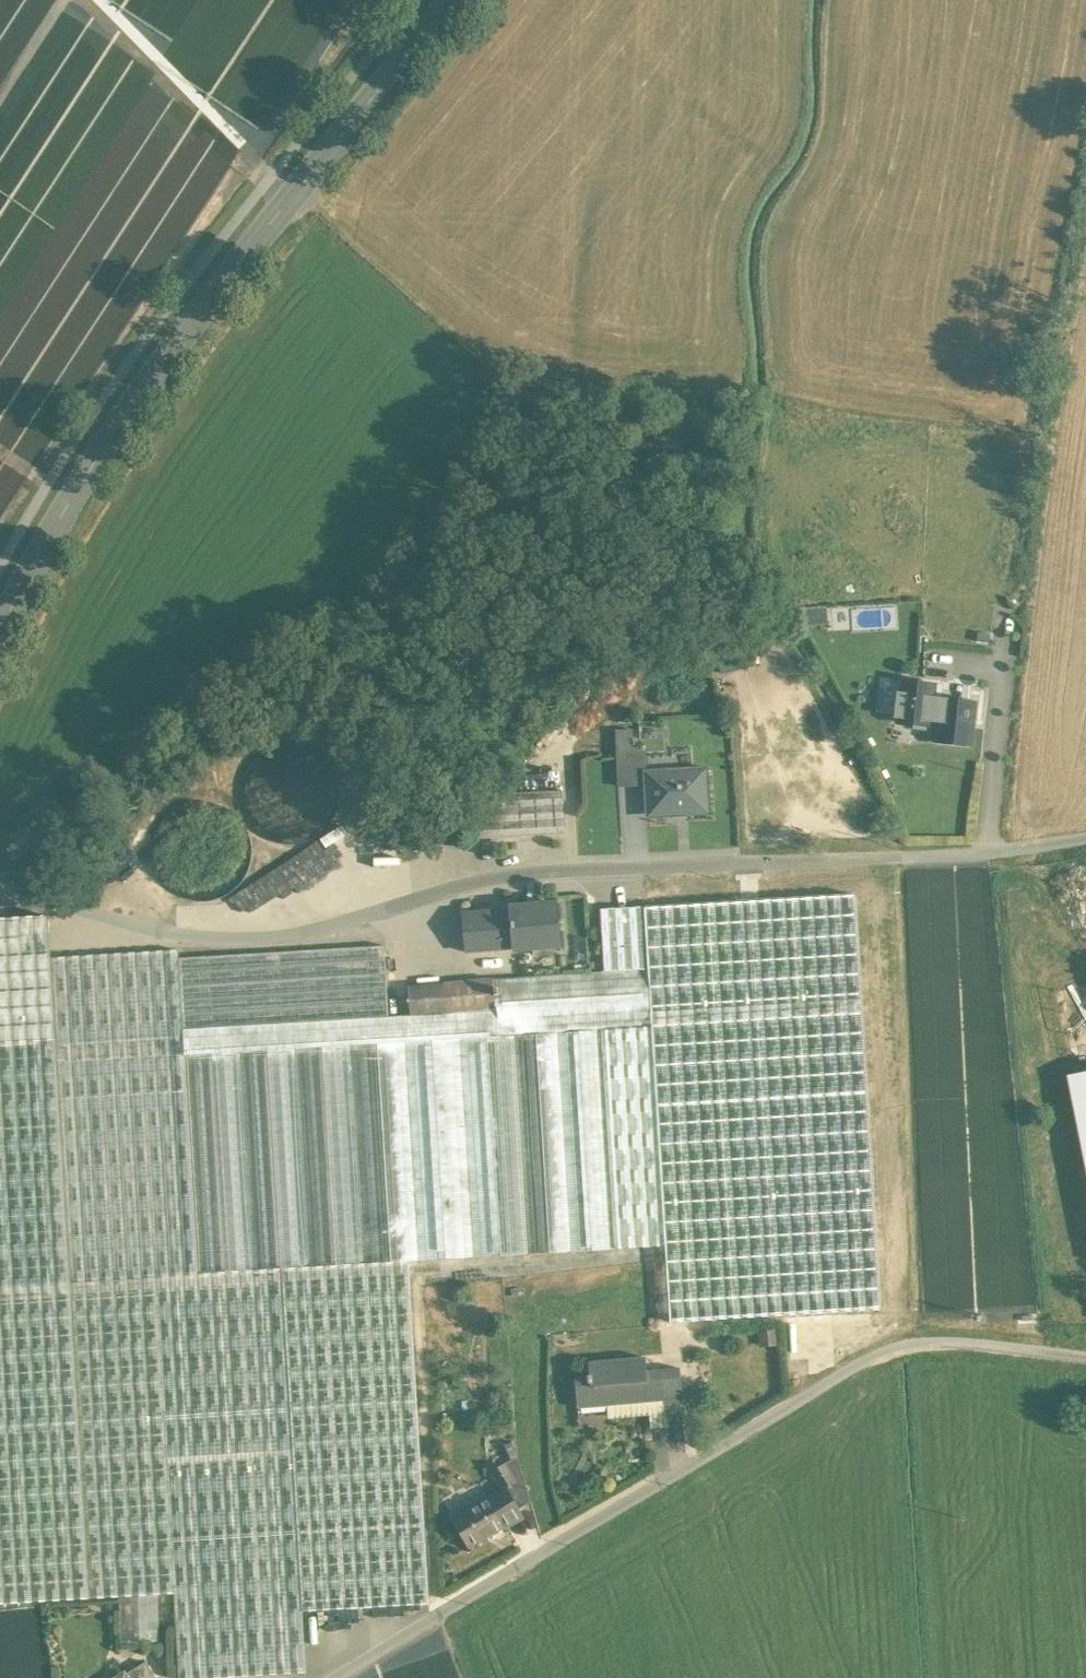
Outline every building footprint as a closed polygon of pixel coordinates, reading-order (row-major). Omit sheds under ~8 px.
[(976,702),(942,698),(942,699),(934,698),(935,684),(909,681),(909,683),(910,683),(908,695),(899,694),(896,717),(911,719),(911,723),(910,723),(910,725),(914,726),(914,728),(926,730),(926,727),(931,727),(931,721),(939,722),(937,743),(971,747),(976,702)] [(646,751),(634,752),(635,785),(646,785),(645,772),(647,771),(646,751)] [(634,752),(618,753),(619,786),(635,785),(634,752)] [(647,771),(645,772),(646,785),(648,812),(687,809),(688,814),(709,813),(707,768),(647,771)] [(563,791),(492,795),(492,809),(475,810),(477,839),(565,834),(563,791)] [(320,842),(244,881),(256,904),(332,865),(320,842)] [(511,910),(463,914),(467,951),(514,947),(514,950),(561,945),(557,903),(510,908),(511,910)] [(644,907),(601,909),(605,971),(648,969),(644,907)] [(0,919),(0,1603),(174,1593),(155,1277),(72,1282),(52,958),(51,958),(49,916),(0,919)] [(667,985),(701,983),(699,934),(664,936),(667,985)] [(179,958),(178,950),(52,958),(72,1282),(155,1277),(174,1593),(179,1677),(206,1677),(306,1672),(303,1611),(282,1269),(409,1261),(665,1245),(648,969),(605,971),(493,979),(496,1007),(447,1012),(448,1019),(412,1022),(411,1015),(389,1017),(385,946),(179,958)] [(493,978),(409,986),(411,1015),(412,1022),(448,1019),(447,1012),(496,1007),(493,979),(493,978)] [(1071,1076),(1085,1149),(1085,1073),(1071,1076)] [(693,1243),(747,1241),(747,1224),(692,1226),(693,1243)] [(409,1261),(282,1269),(303,1611),(429,1603),(409,1261)] [(688,1334),(707,1333),(706,1308),(686,1309),(688,1334)] [(646,1356),(589,1362),(590,1375),(575,1376),(578,1407),(607,1404),(650,1401),(647,1370),(646,1356)] [(650,1401),(607,1404),(608,1416),(684,1409),(680,1367),(662,1369),(665,1399),(650,1401)] [(662,1369),(647,1370),(650,1401),(665,1399),(662,1369)] [(530,1497),(512,1440),(505,1443),(512,1457),(492,1470),(502,1487),(495,1492),(506,1511),(516,1505),(530,1497)] [(495,1492),(452,1517),(469,1546),(505,1525),(504,1523),(499,1515),(506,1511),(495,1492)] [(499,1515),(504,1523),(521,1513),(516,1505),(506,1511),(499,1515)] [(159,1598),(119,1600),(120,1645),(160,1644),(159,1598)] [(125,1674),(127,1677),(156,1677),(146,1661),(125,1674)]
